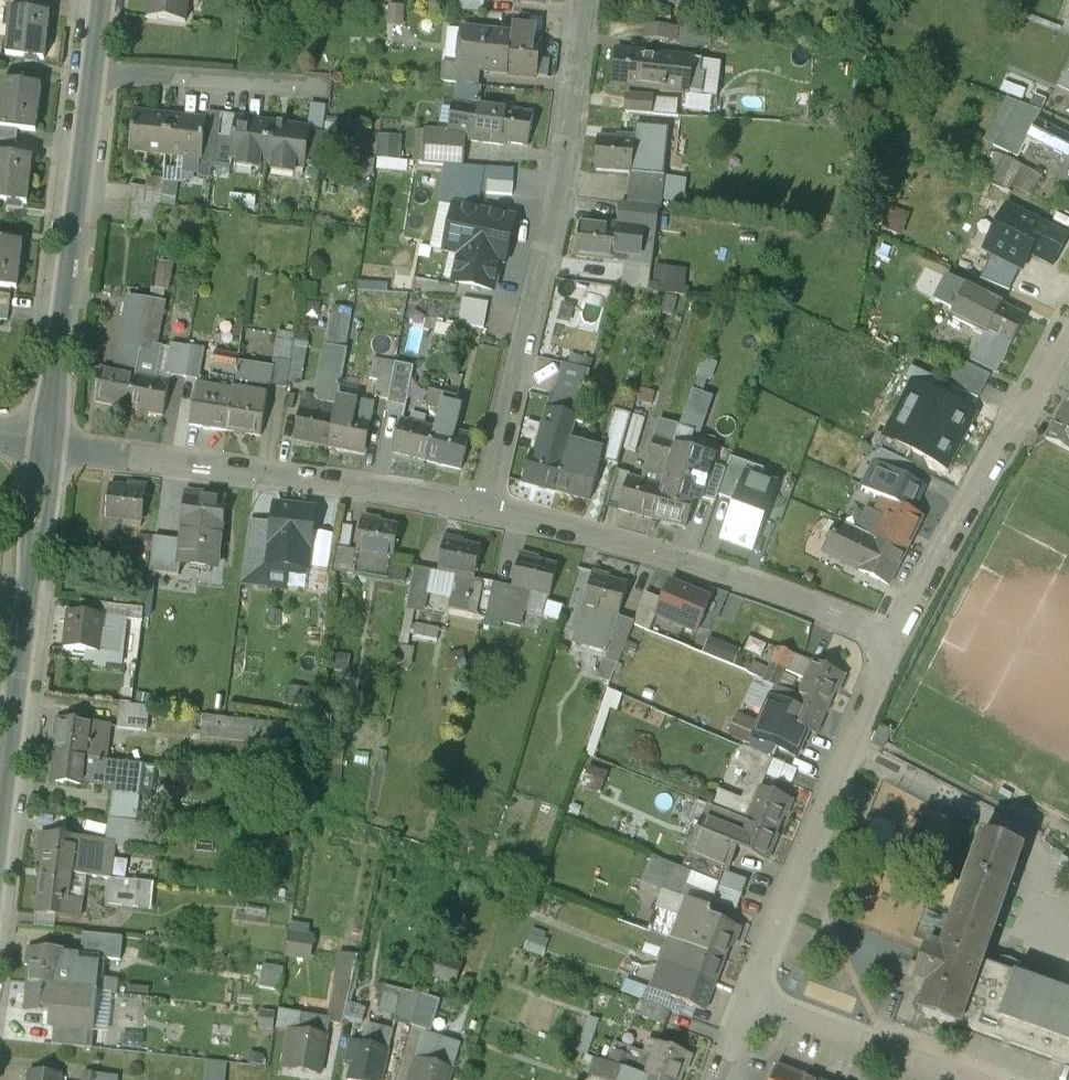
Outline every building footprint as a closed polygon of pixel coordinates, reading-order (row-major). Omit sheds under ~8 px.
[(149,15),(185,19),(187,0),(151,0),(149,15)] [(49,15),(11,10),(5,56),(44,61),(49,15)] [(678,29),(648,26),(647,40),(677,42),(678,29)] [(513,29),(512,36),(466,31),(461,69),(535,77),(539,42),(536,42),(538,32),(513,29)] [(703,61),(659,56),(658,61),(645,60),(646,55),(619,52),(615,85),(705,95),(707,76),(701,75),(703,61)] [(2,82),(0,100),(0,129),(36,133),(41,87),(2,82)] [(1030,94),(1011,87),(1008,96),(1027,103),(1030,94)] [(656,96),(631,95),(630,112),(655,113),(656,96)] [(1047,99),(1036,95),(1032,107),(1043,111),(1047,99)] [(534,116),(458,103),(452,135),(465,136),(464,141),(503,147),(503,144),(529,148),(534,116)] [(170,115),(135,111),(131,148),(134,149),(134,146),(149,148),(149,150),(165,152),(170,115)] [(1041,120),(1031,114),(1025,124),(1036,130),(1041,120)] [(207,119),(170,115),(165,152),(186,155),(186,149),(203,151),(203,154),(205,154),(207,119)] [(1041,120),(1036,130),(1033,135),(1068,154),(1066,158),(1068,160),(1068,135),(1041,120)] [(271,126),(238,121),(233,154),(251,157),(250,160),(266,162),(271,126)] [(310,131),(271,126),(266,162),(287,165),(288,161),(306,163),(310,132),(310,131)] [(635,137),(631,174),(663,177),(668,129),(636,126),(635,137)] [(1029,138),(1011,128),(1006,138),(1024,148),(1029,138)] [(324,134),(310,132),(306,163),(319,165),(324,134)] [(383,133),(383,155),(406,156),(407,134),(383,133)] [(452,135),(427,133),(424,163),(454,165),(462,166),(464,141),(465,136),(452,135)] [(635,137),(624,137),(624,140),(597,139),(596,171),(630,174),(631,174),(635,137)] [(1018,159),(1001,151),(992,170),(1001,174),(1006,164),(1013,168),(1018,159)] [(0,156),(0,200),(28,203),(33,160),(0,156)] [(477,211),(486,168),(462,166),(454,165),(446,205),(455,206),(477,211)] [(631,174),(630,174),(629,198),(662,201),(666,178),(663,177),(631,174)] [(513,183),(488,181),(487,194),(512,196),(513,183)] [(133,216),(163,221),(169,187),(139,182),(133,216)] [(1059,195),(1053,206),(1068,214),(1068,200),(1059,195)] [(1008,203),(983,248),(994,254),(1020,268),(1023,270),(1031,255),(1053,266),(1068,238),(1068,236),(1008,203)] [(477,211),(455,206),(445,250),(460,254),(454,282),(493,290),(499,262),(504,263),(513,219),(477,211)] [(607,223),(606,227),(581,223),(577,256),(651,266),(656,230),(607,223)] [(0,240),(0,286),(15,288),(21,242),(0,240)] [(1007,290),(1020,268),(994,254),(981,278),(1007,290)] [(161,258),(156,288),(174,291),(179,261),(161,258)] [(668,267),(665,288),(690,292),(694,270),(668,267)] [(1025,314),(947,275),(935,300),(953,309),(950,315),(984,332),(971,359),(996,372),(1025,314)] [(579,304),(579,292),(550,292),(550,356),(571,356),(572,315),(586,315),(586,304),(579,304)] [(488,307),(464,302),(460,326),(484,331),(488,307)] [(454,329),(437,326),(435,338),(452,341),(454,329)] [(158,337),(143,335),(140,348),(140,350),(155,353),(158,337)] [(121,346),(116,374),(102,371),(95,404),(128,410),(135,376),(140,350),(140,348),(121,346)] [(238,356),(215,353),(213,367),(235,371),(236,365),(238,356)] [(319,399),(311,398),(310,403),(305,402),(297,441),(328,448),(338,400),(340,388),(343,374),(346,359),(333,357),(328,384),(322,383),(319,399)] [(990,375),(958,359),(946,383),(978,397),(990,375)] [(290,362),(275,360),(271,386),(286,388),(290,362)] [(394,364),(376,360),(372,380),(380,382),(377,399),(387,401),(394,364)] [(414,368),(394,364),(387,401),(408,405),(414,368)] [(590,371),(563,364),(555,396),(581,403),(590,371)] [(262,369),(236,365),(235,371),(231,399),(226,432),(260,438),(268,391),(259,390),(262,369)] [(940,395),(946,383),(910,365),(904,377),(912,381),(940,395)] [(359,377),(343,374),(340,388),(356,391),(359,377)] [(169,383),(135,376),(128,410),(162,415),(169,383)] [(940,395),(912,381),(898,407),(960,440),(974,413),(940,395)] [(223,389),(196,385),(190,427),(226,432),(231,399),(222,397),(223,389)] [(445,388),(433,385),(428,406),(440,409),(442,402),(445,388)] [(461,392),(445,388),(442,402),(457,406),(461,392)] [(694,391),(680,425),(652,518),(686,528),(695,497),(702,498),(713,466),(711,465),(712,458),(689,451),(694,434),(697,433),(711,397),(694,391)] [(1058,415),(1068,423),(1068,394),(1058,415)] [(358,404),(338,400),(328,448),(365,455),(372,421),(355,418),(358,404)] [(457,406),(442,402),(440,409),(435,429),(427,462),(461,471),(469,437),(455,433),(461,407),(457,406)] [(947,465),(960,440),(898,407),(884,433),(947,465)] [(630,415),(612,410),(599,454),(598,460),(600,461),(616,465),(630,415)] [(1058,415),(1045,438),(1068,451),(1068,423),(1058,415)] [(558,416),(547,456),(531,451),(521,484),(556,493),(569,446),(576,421),(558,416)] [(643,481),(628,475),(619,508),(652,518),(680,425),(659,420),(643,481)] [(435,429),(403,421),(394,454),(427,462),(435,429)] [(599,454),(569,446),(556,493),(588,502),(600,461),(598,460),(599,454)] [(881,450),(875,462),(911,480),(917,468),(881,450)] [(726,471),(719,495),(738,502),(748,474),(761,479),(765,469),(731,458),(726,471)] [(911,480),(875,462),(862,487),(881,496),(912,511),(924,486),(911,480)] [(725,470),(713,466),(702,498),(717,502),(719,495),(726,471),(725,470)] [(723,541),(751,551),(776,484),(761,479),(748,474),(738,502),(723,541)] [(135,488),(109,485),(105,517),(142,521),(146,486),(135,484),(135,488)] [(223,499),(195,495),(196,492),(187,491),(183,528),(180,545),(183,545),(216,550),(223,499)] [(912,511),(881,496),(874,510),(866,506),(855,528),(906,553),(923,517),(912,511)] [(313,513),(288,511),(289,508),(277,506),(273,541),(310,545),(313,513)] [(398,527),(373,523),(374,520),(363,518),(353,575),(390,581),(398,527)] [(855,528),(839,520),(824,551),(859,568),(859,569),(890,584),(906,553),(855,528)] [(183,528),(155,524),(150,560),(180,563),(183,545),(180,545),(183,528)] [(353,528),(342,527),(339,545),(350,547),(353,528)] [(483,548),(456,542),(457,539),(447,538),(440,572),(457,576),(450,610),(469,614),(483,548)] [(557,567),(532,561),(533,558),(523,555),(514,590),(549,599),(557,567)] [(415,568),(407,609),(423,613),(432,571),(415,568)] [(603,577),(592,574),(582,608),(617,619),(627,588),(602,580),(603,577)] [(671,581),(656,615),(696,632),(711,598),(671,581)] [(514,590),(495,585),(488,612),(507,617),(514,590)] [(130,607),(80,602),(79,614),(102,617),(102,619),(128,622),(130,607)] [(79,614),(67,613),(63,649),(94,652),(96,634),(100,634),(102,619),(102,617),(79,614)] [(617,619),(609,644),(623,648),(632,623),(617,619)] [(824,655),(834,628),(818,623),(808,649),(824,655)] [(740,663),(746,650),(717,637),(711,650),(740,663)] [(779,649),(770,671),(753,663),(748,674),(778,687),(784,673),(792,655),(779,649)] [(844,679),(792,655),(784,673),(804,682),(798,696),(827,708),(838,685),(840,686),(844,679)] [(827,708),(798,696),(776,687),(760,726),(752,745),(750,750),(772,759),(777,747),(796,755),(807,730),(816,734),(827,708)] [(88,700),(63,698),(62,709),(86,711),(88,700)] [(147,707),(117,704),(114,729),(144,732),(147,707)] [(206,739),(303,741),(304,718),(206,716),(206,739)] [(752,745),(760,726),(737,717),(729,735),(752,745)] [(109,724),(53,718),(52,730),(55,730),(53,754),(105,760),(109,724)] [(890,738),(880,732),(875,739),(886,745),(890,738)] [(750,750),(745,748),(738,764),(747,768),(766,776),(767,776),(774,760),(750,750)] [(105,760),(53,754),(49,783),(82,786),(83,783),(111,787),(108,818),(135,821),(142,764),(105,760)] [(589,783),(607,790),(614,773),(596,766),(589,783)] [(793,802),(761,789),(766,776),(747,768),(742,778),(741,778),(739,782),(748,785),(742,799),(719,790),(712,807),(778,833),(787,812),(789,813),(793,802)] [(916,804),(915,834),(949,835),(950,805),(916,804)] [(712,807),(710,806),(701,829),(738,844),(768,856),(778,833),(712,807)] [(728,871),(738,844),(701,829),(691,825),(675,863),(697,872),(723,881),(728,871)] [(941,946),(927,941),(913,979),(928,984),(919,1009),(1068,1062),(1068,990),(983,960),(1023,847),(982,832),(941,946)] [(77,840),(42,836),(41,847),(43,847),(41,869),(73,873),(77,840)] [(675,863),(655,854),(645,879),(687,897),(697,872),(675,863)] [(112,867),(95,864),(93,876),(111,878),(112,867)] [(73,873),(41,869),(37,898),(70,902),(70,897),(83,899),(85,875),(73,873)] [(723,881),(716,899),(739,909),(751,880),(728,871),(723,881)] [(93,876),(85,875),(83,899),(107,902),(108,896),(118,897),(120,879),(111,878),(93,876)] [(716,907),(693,898),(686,915),(663,906),(654,929),(697,946),(696,948),(727,960),(736,936),(740,938),(744,928),(713,915),(716,907)] [(548,954),(556,933),(538,925),(529,946),(548,954)] [(293,955),(319,959),(323,931),(297,928),(293,955)] [(673,939),(653,931),(648,944),(663,951),(659,959),(665,961),(673,939)] [(122,937),(83,932),(80,957),(120,961),(122,937)] [(696,948),(673,939),(665,961),(654,989),(653,991),(684,1003),(706,1012),(727,960),(696,948)] [(62,954),(27,950),(25,966),(29,967),(27,984),(93,991),(95,974),(61,970),(62,954)] [(283,975),(262,972),(260,988),(280,991),(283,975)] [(110,975),(95,974),(93,991),(108,992),(110,975)] [(439,1025),(446,996),(391,983),(384,1012),(439,1025)] [(93,991),(27,984),(24,1013),(56,1016),(55,1026),(89,1030),(93,991)] [(684,1003),(653,991),(654,989),(647,987),(642,1000),(670,1010),(680,1014),(684,1003)] [(642,1000),(639,999),(634,1012),(664,1024),(670,1010),(642,1000)] [(599,1017),(589,1014),(583,1031),(593,1035),(599,1017)] [(327,1035),(289,1029),(285,1050),(292,1051),(289,1067),(320,1073),(327,1035)] [(659,1041),(653,1057),(631,1049),(633,1044),(619,1038),(611,1060),(666,1079),(678,1079),(685,1063),(688,1065),(692,1054),(659,1041)] [(352,1042),(347,1062),(353,1063),(349,1079),(383,1079),(389,1051),(352,1042)] [(210,1079),(231,1079),(233,1058),(212,1056),(210,1079)] [(417,1059),(410,1078),(416,1079),(450,1079),(453,1071),(417,1059)] [(611,1060),(604,1078),(608,1079),(666,1079),(611,1060)] [(776,1064),(771,1079),(820,1079),(776,1064)]
